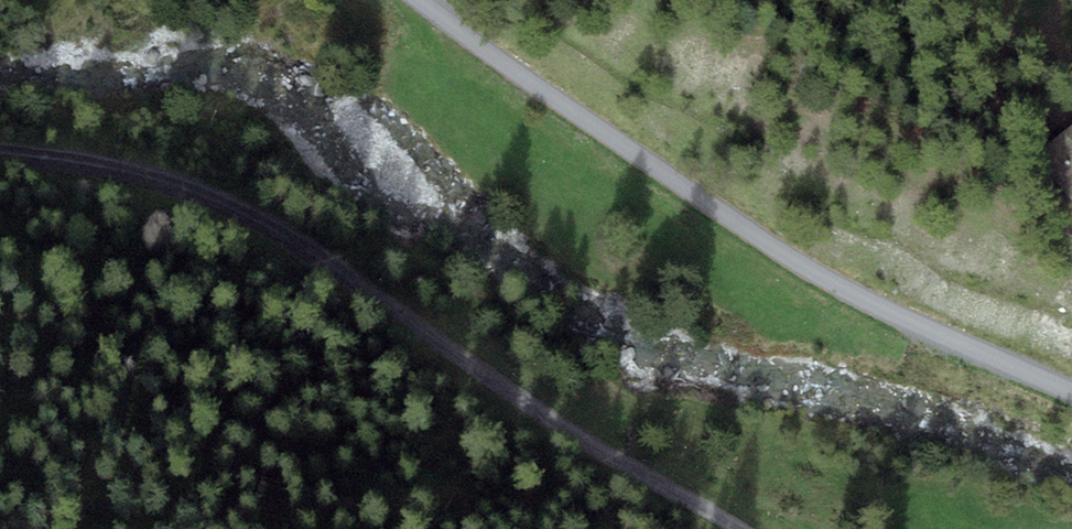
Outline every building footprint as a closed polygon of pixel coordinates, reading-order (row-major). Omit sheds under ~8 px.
[(1038,154),(1071,198),(1071,128),(1038,154)]
